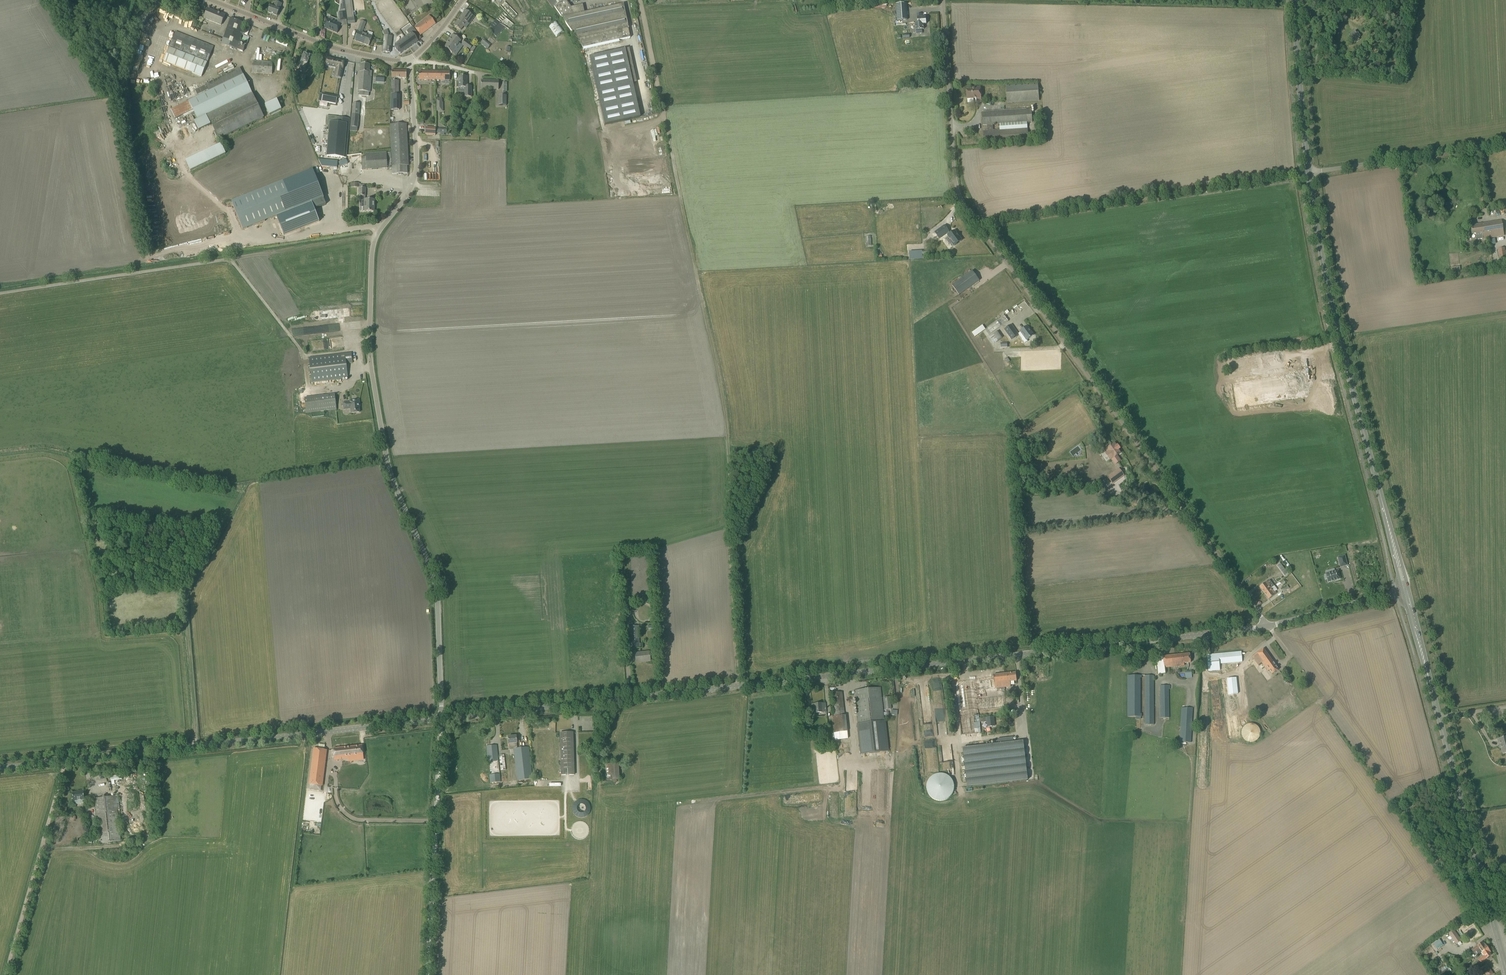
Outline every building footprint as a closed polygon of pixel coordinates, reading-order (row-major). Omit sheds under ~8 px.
[(346,14),(347,18),(354,18),(352,0),(344,0),(346,14)] [(552,9),(554,7),(562,18),(583,48),(630,38),(628,29),(629,29),(623,4),(584,13),(582,5),(571,7),(566,1),(568,0),(546,0),(552,9)] [(268,13),(277,16),(282,4),(275,1),(274,6),(271,5),(268,13)] [(500,5),(513,19),(518,14),(505,1),(500,5)] [(907,13),(906,3),(896,4),(897,11),(897,20),(907,20),(907,13)] [(221,25),(225,15),(220,13),(208,8),(204,18),(221,25)] [(474,17),(469,13),(465,10),(454,26),(460,30),(469,19),(471,21),(474,17)] [(926,24),(926,17),(922,17),(921,14),(917,14),(918,23),(916,23),(916,30),(924,29),(923,24),(926,24)] [(420,35),(435,24),(429,16),(414,27),(420,35)] [(326,23),(324,28),(337,33),(339,28),(341,24),(333,21),(334,18),(330,17),(329,19),(328,19),(326,23)] [(242,33),(245,24),(230,18),(221,44),(236,50),(242,35),(244,35),(244,33),(242,33)] [(373,37),(362,32),(366,22),(361,21),(357,31),(358,31),(354,40),(369,46),(373,37)] [(495,21),(490,26),(494,30),(495,31),(493,33),(496,37),(505,28),(495,21)] [(549,25),(555,36),(563,32),(557,21),(549,25)] [(409,35),(405,37),(411,46),(418,41),(414,36),(417,33),(412,27),(406,31),(409,35)] [(512,30),(512,42),(521,43),(521,31),(512,30)] [(1355,31),(1350,35),(1351,38),(1350,38),(1353,42),(1354,41),(1355,41),(1356,42),(1359,40),(1358,39),(1359,38),(1359,37),(1360,36),(1358,34),(1357,35),(1356,34),(1355,32),(1355,31)] [(213,47),(204,43),(176,32),(170,47),(207,62),(213,47)] [(390,53),(392,36),(389,36),(384,35),(384,38),(382,52),(390,53)] [(452,53),(459,43),(461,41),(452,35),(447,41),(448,42),(444,47),(452,53)] [(152,44),(149,51),(152,53),(158,37),(155,36),(152,44)] [(395,45),(395,48),(398,53),(401,54),(401,53),(411,46),(405,37),(395,45)] [(490,45),(488,43),(483,39),(480,43),(487,49),(490,45)] [(473,46),(469,43),(465,40),(461,45),(469,50),(473,46)] [(207,63),(198,59),(169,48),(164,62),(192,73),(201,77),(207,63)] [(590,58),(597,90),(597,91),(632,84),(625,50),(590,58)] [(306,67),(308,60),(310,56),(304,54),(302,59),(300,59),(297,67),(301,68),(302,66),(306,67)] [(343,69),(345,61),(327,58),(325,66),(336,68),(335,72),(342,74),(343,69)] [(272,74),(273,62),(253,61),(252,73),(272,74)] [(370,92),(371,76),(372,71),(369,71),(370,65),(361,64),(358,91),(359,91),(358,95),(369,96),(369,92),(370,92)] [(198,96),(189,101),(198,119),(252,93),(240,68),(226,74),(225,73),(221,75),(222,77),(205,85),(206,86),(195,91),(198,96)] [(398,95),(398,81),(395,81),(395,78),(406,78),(406,71),(391,70),(391,75),(391,110),(399,110),(399,105),(399,95),(398,95)] [(436,80),(436,71),(419,71),(419,80),(436,80)] [(450,71),(436,71),(436,80),(450,80),(450,71)] [(458,76),(458,81),(459,88),(464,88),(464,97),(471,97),(471,91),(471,86),(467,86),(467,76),(458,76)] [(481,80),(481,85),(481,89),(498,90),(499,81),(481,80)] [(1007,104),(1039,102),(1038,84),(1006,86),(1007,104)] [(981,87),(980,87),(975,87),(975,89),(967,89),(967,99),(981,98),(981,87)] [(322,95),(321,102),(335,105),(337,97),(322,94),(322,95)] [(268,116),(281,110),(276,99),(263,105),(268,116)] [(357,131),(359,104),(353,103),(351,131),(357,131)] [(1032,122),(1031,109),(982,112),(983,125),(987,125),(988,131),(983,131),(984,144),(1028,141),(1027,128),(993,130),(993,124),(1032,122)] [(630,127),(640,124),(640,123),(655,119),(654,114),(628,121),(630,127)] [(326,116),(326,122),(328,122),(327,125),(329,125),(326,156),(346,158),(350,119),(336,118),(336,117),(326,116)] [(366,156),(361,157),(362,170),(366,169),(366,170),(392,169),(393,174),(407,173),(407,166),(408,166),(406,124),(401,124),(390,125),(392,153),(366,154),(366,156)] [(436,128),(426,127),(425,135),(435,135),(436,128)] [(162,146),(167,160),(172,158),(170,153),(171,153),(168,144),(162,146)] [(220,145),(183,160),(186,168),(174,173),(175,176),(225,156),(220,145)] [(318,160),(322,167),(337,168),(337,161),(318,160)] [(283,181),(231,202),(242,230),(277,217),(284,236),(320,222),(315,209),(326,204),(323,198),(312,203),(295,210),(283,181)] [(359,183),(354,183),(351,183),(351,187),(358,187),(358,196),(365,196),(366,188),(359,187),(359,183)] [(374,199),(369,199),(364,199),(364,207),(361,207),(361,211),(374,212),(374,199)] [(1490,237),(1504,235),(1502,221),(1488,223),(1490,237)] [(1490,237),(1488,223),(1471,226),(1471,230),(1472,234),(1476,233),(1477,240),(1490,237)] [(941,229),(935,233),(939,238),(946,233),(948,237),(946,239),(949,244),(950,244),(952,242),(955,245),(958,243),(962,240),(955,231),(950,234),(949,232),(945,226),(941,229)] [(959,295),(980,280),(973,271),(952,285),(959,295)] [(1025,301),(1018,306),(1021,311),(1028,307),(1025,301)] [(1016,304),(1006,311),(1009,317),(1020,311),(1016,304)] [(985,329),(989,335),(1008,321),(1005,315),(985,329)] [(1018,335),(1011,325),(1005,330),(1012,340),(1018,335)] [(1027,326),(1020,331),(1020,332),(1021,332),(1024,337),(1022,339),(1025,343),(1028,341),(1027,340),(1034,335),(1027,326)] [(989,337),(991,340),(996,337),(998,341),(1002,338),(998,331),(989,337)] [(348,378),(346,364),(352,363),(351,353),(340,354),(309,357),(312,382),(343,379),(348,378)] [(1281,353),(1230,359),(1233,378),(1284,371),(1281,353)] [(1304,373),(1233,382),(1236,406),(1308,397),(1308,391),(1310,391),(1309,380),(1305,381),(1304,373)] [(336,410),(334,395),(305,398),(306,413),(336,410)] [(360,407),(359,400),(350,401),(350,402),(343,403),(344,410),(351,409),(351,413),(359,412),(359,407),(360,407)] [(1117,456),(1120,453),(1118,450),(1120,448),(1118,445),(1117,446),(1114,443),(1104,450),(1106,453),(1105,454),(1110,461),(1111,460),(1115,465),(1121,461),(1117,456)] [(1124,476),(1119,469),(1107,477),(1112,484),(1124,476)] [(98,541),(109,541),(109,535),(104,536),(104,532),(98,532),(98,541)] [(1345,555),(1338,557),(1340,567),(1347,565),(1345,555)] [(1326,574),(1326,575),(1324,575),(1325,579),(1327,579),(1328,582),(1340,579),(1338,571),(1335,571),(1334,569),(1330,570),(1331,572),(1326,574)] [(1272,588),(1274,587),(1270,581),(1268,582),(1268,581),(1260,587),(1264,594),(1272,588)] [(1277,594),(1275,591),(1274,592),(1272,588),(1264,594),(1269,599),(1277,594)] [(639,647),(638,633),(638,626),(630,626),(631,647),(639,647)] [(1262,662),(1268,671),(1269,670),(1272,674),(1279,670),(1264,649),(1252,657),(1258,665),(1262,662)] [(1219,664),(1242,662),(1241,652),(1207,655),(1208,671),(1220,670),(1219,664)] [(650,660),(649,655),(649,653),(635,654),(636,663),(643,662),(643,661),(650,660)] [(1184,663),(1191,662),(1190,653),(1157,657),(1159,674),(1165,674),(1165,668),(1184,665),(1184,663)] [(1255,661),(1241,670),(1248,680),(1262,672),(1255,661)] [(976,690),(1004,687),(1011,686),(1010,682),(1017,681),(1016,672),(993,675),(994,677),(955,682),(959,713),(962,735),(981,733),(980,723),(987,722),(988,727),(995,726),(994,717),(979,719),(976,690)] [(1140,714),(1140,678),(1141,678),(1141,675),(1127,675),(1127,717),(1142,717),(1142,714),(1140,714)] [(1145,724),(1154,724),(1153,675),(1145,675),(1145,724)] [(1236,677),(1222,679),(1228,737),(1234,737),(1233,727),(1237,727),(1236,711),(1239,711),(1236,677)] [(1160,718),(1169,718),(1168,685),(1160,686),(1160,718)] [(888,754),(884,721),(880,688),(854,691),(858,724),(857,724),(861,757),(888,754)] [(844,710),(842,697),(842,692),(831,693),(833,712),(834,717),(844,715),(844,710)] [(1003,697),(978,700),(979,711),(1004,708),(1003,697)] [(811,705),(812,710),(812,713),(826,712),(825,703),(811,705)] [(1191,742),(1193,708),(1181,708),(1179,742),(1191,742)] [(1242,740),(1259,742),(1261,727),(1245,724),(1242,740)] [(573,775),(573,738),(573,733),(560,733),(560,738),(560,775),(573,775)] [(532,779),(529,752),(528,747),(517,748),(516,736),(508,737),(509,744),(509,750),(514,749),(516,769),(517,778),(518,778),(519,780),(532,779)] [(1497,739),(1499,747),(1500,746),(1502,754),(1505,753),(1505,736),(1497,739)] [(1028,780),(1023,741),(1013,742),(1013,737),(998,739),(998,744),(985,745),(963,748),(964,752),(959,753),(963,783),(967,782),(967,787),(1028,780)] [(496,745),(487,746),(487,751),(488,761),(498,760),(498,759),(497,750),(496,745)] [(363,755),(362,751),(362,746),(352,747),(343,748),(333,749),(334,754),(335,760),(344,759),(354,758),(356,757),(356,755),(363,755)] [(313,759),(310,785),(321,786),(324,760),(313,759)] [(619,779),(618,768),(618,763),(605,764),(605,769),(606,780),(619,779)] [(499,774),(490,775),(490,783),(500,782),(499,774)] [(932,800),(943,800),(953,796),(953,785),(949,774),(937,774),(927,778),(928,790),(932,800)] [(85,800),(84,795),(84,790),(78,791),(79,792),(72,793),(73,801),(78,800),(85,800)] [(121,841),(116,801),(116,796),(94,799),(94,804),(99,843),(121,841)] [(575,798),(571,814),(587,818),(591,803),(575,798)] [(1448,934),(1456,944),(1461,941),(1454,930),(1448,934)] [(1482,952),(1487,948),(1484,944),(1483,944),(1482,942),(1471,950),(1474,953),(1476,951),(1478,955),(1482,952)] [(1425,950),(1428,956),(1434,954),(1431,946),(1423,949),(1424,951),(1425,950)] [(1490,952),(1487,948),(1482,952),(1484,955),(1478,959),(1480,962),(1487,958),(1491,955),(1489,953),(1490,952)] [(1449,972),(1444,964),(1436,969),(1440,974),(1445,974),(1449,972)] [(1487,964),(1481,968),(1486,974),(1491,974),(1493,974),(1487,964)]
